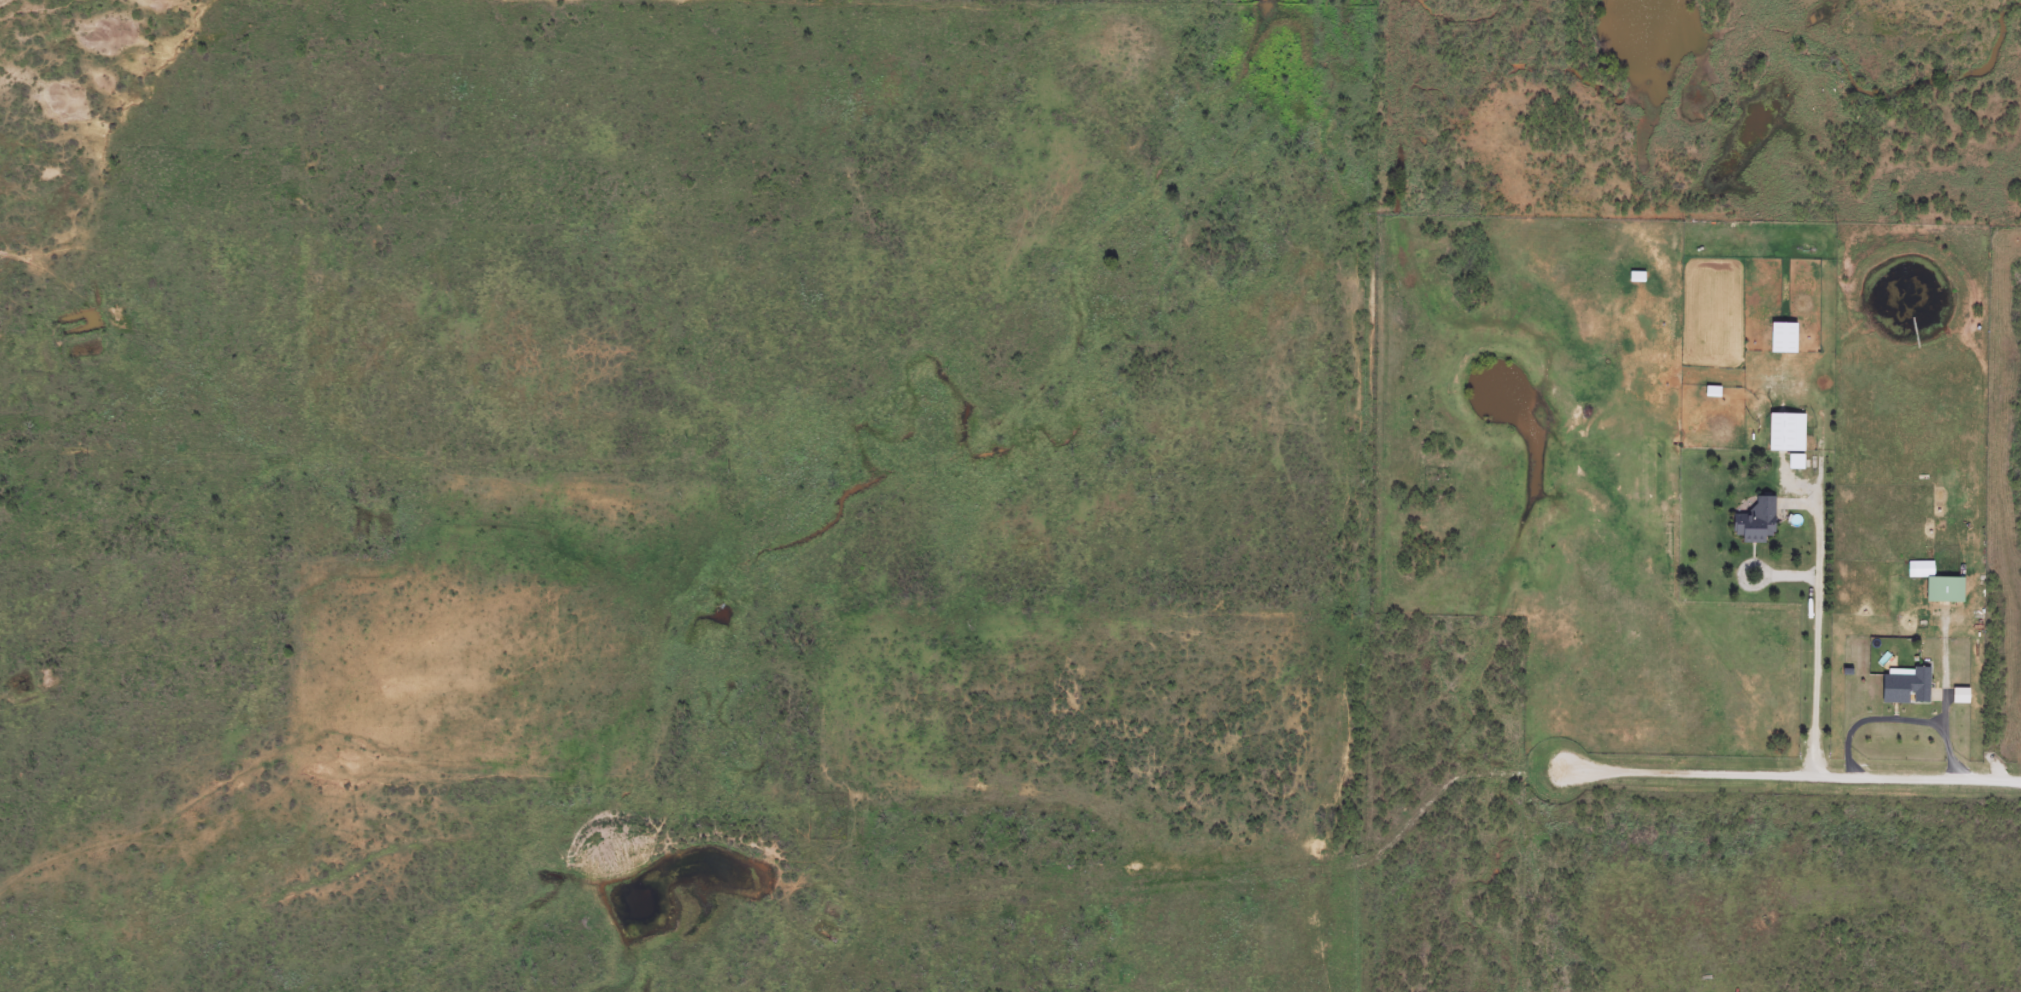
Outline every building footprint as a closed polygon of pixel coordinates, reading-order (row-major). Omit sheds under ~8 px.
[(1768,448),(1794,448),(1794,411),(1768,411),(1768,448)] [(1765,540),(1765,535),(1773,535),(1774,494),(1753,494),(1753,513),(1733,512),(1732,533),(1742,533),(1742,539),(1765,540)] [(1963,575),(1925,575),(1925,599),(1963,599),(1963,575)] [(1882,672),(1881,700),(1928,701),(1929,665),(1912,665),(1912,673),(1882,672)]
